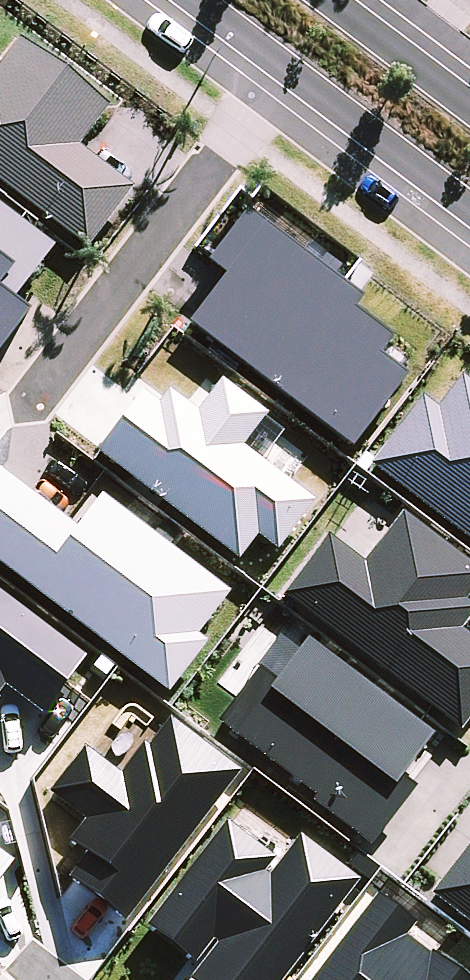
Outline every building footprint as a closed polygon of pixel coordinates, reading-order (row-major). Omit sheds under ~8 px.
[(87,254),(135,191),(76,147),(105,109),(18,44),(0,67),(0,189),(87,254)] [(26,315),(10,303),(51,249),(0,208),(0,348),(26,315)] [(224,278),(189,326),(352,450),(405,377),(381,358),(393,343),(356,313),(363,300),(325,273),(334,262),(319,249),(309,261),(247,212),(207,265),(224,278)] [(368,465),(469,543),(469,387),(458,379),(436,409),(420,396),(368,465)] [(142,392),(93,451),(237,561),(255,537),(273,553),(314,502),(244,449),(267,415),(219,382),(193,413),(167,392),(158,405),(142,392)] [(230,594),(101,496),(77,529),(0,469),(0,567),(169,695),(207,643),(197,636),(230,594)] [(284,594),(461,728),(469,716),(469,639),(458,630),(469,614),(469,605),(463,600),(469,590),(469,568),(398,514),(361,563),(327,538),(284,594)] [(42,716),(88,656),(0,591),(0,695),(5,689),(42,716)] [(278,638),(214,723),(312,796),(309,800),(370,846),(413,790),(398,779),(432,735),(304,639),(295,651),(278,638)] [(120,775),(85,748),(49,795),(85,821),(69,841),(86,856),(67,880),(127,924),(240,772),(169,718),(148,747),(144,745),(120,775)] [(191,979),(286,979),(361,881),(300,835),(269,876),(265,873),(275,860),(227,823),(146,927),(195,965),(213,942),(216,945),(191,979)] [(428,893),(469,925),(469,837),(428,893)] [(14,863),(0,853),(0,882),(14,863)] [(430,950),(428,954),(407,938),(417,924),(377,895),(312,979),(469,979),(430,950)]
